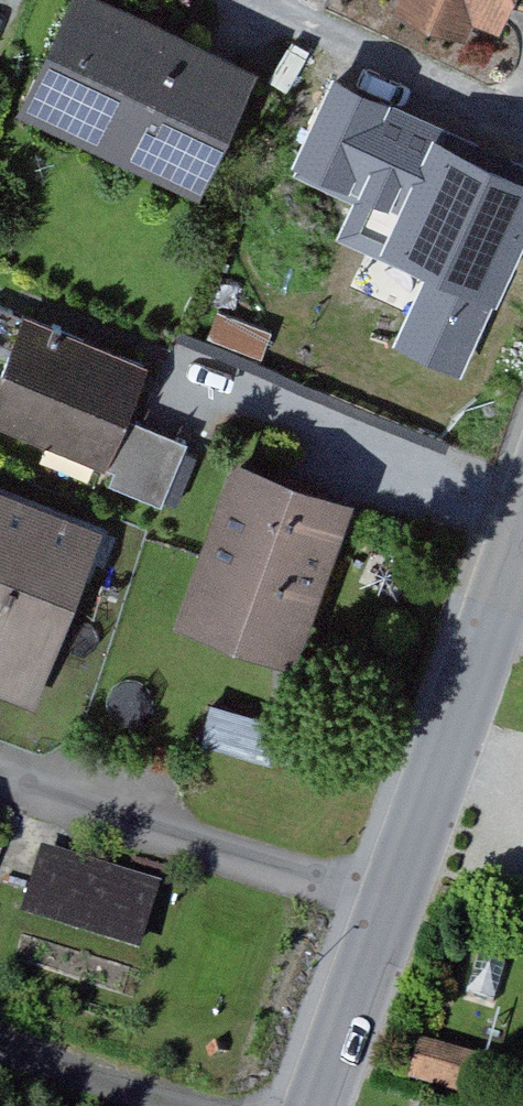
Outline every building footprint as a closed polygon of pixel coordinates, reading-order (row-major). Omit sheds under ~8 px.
[(118,0),(74,0),(26,101),(197,182),(253,64),(118,0)] [(500,17),(507,0),(461,0),(500,17)] [(405,160),(426,103),(401,94),(380,150),(405,160)] [(522,291),(522,142),(450,120),(426,196),(453,204),(425,296),(513,323),(522,291)] [(425,296),(453,204),(426,196),(400,188),(372,279),(425,296)] [(34,315),(1,301),(0,304),(0,338),(21,346),(34,315)] [(34,315),(21,346),(0,397),(0,416),(113,461),(133,413),(153,363),(34,315)] [(133,413),(113,461),(126,467),(121,477),(172,498),(196,439),(167,427),(133,413)] [(354,499),(242,460),(186,617),(298,657),(354,499)] [(37,691),(99,531),(0,492),(0,676),(37,691)] [(56,840),(34,912),(155,950),(178,878),(56,840)]
